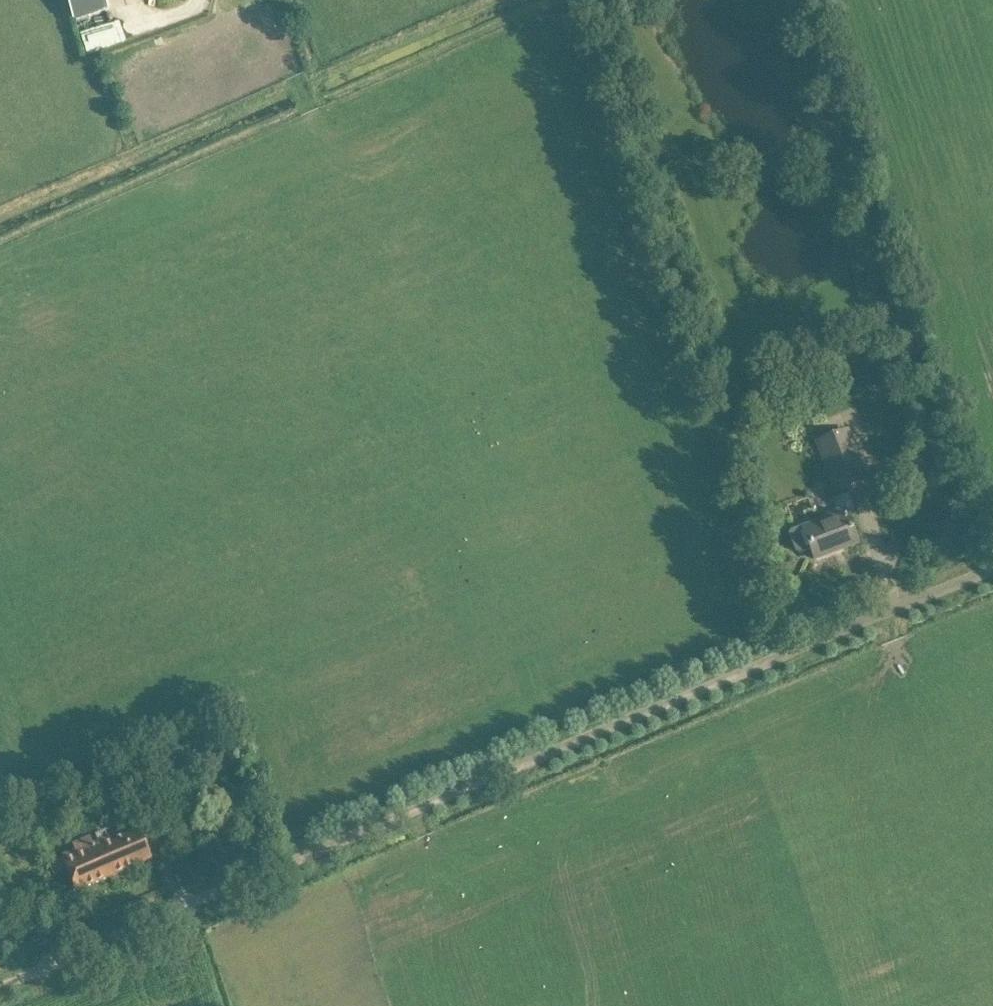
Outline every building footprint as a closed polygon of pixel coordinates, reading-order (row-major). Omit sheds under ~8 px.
[(65,22),(101,11),(98,0),(59,0),(65,22)] [(867,479),(849,428),(816,440),(834,491),(867,479)] [(815,560),(857,544),(846,515),(845,515),(843,511),(829,516),(831,521),(806,531),(804,526),(791,531),(789,535),(796,552),(799,553),(811,549),(815,560)] [(62,859),(68,871),(75,889),(73,889),(74,892),(76,891),(77,892),(152,860),(139,830),(112,842),(110,837),(88,846),(85,840),(76,844),(79,850),(62,857),(62,859)]
